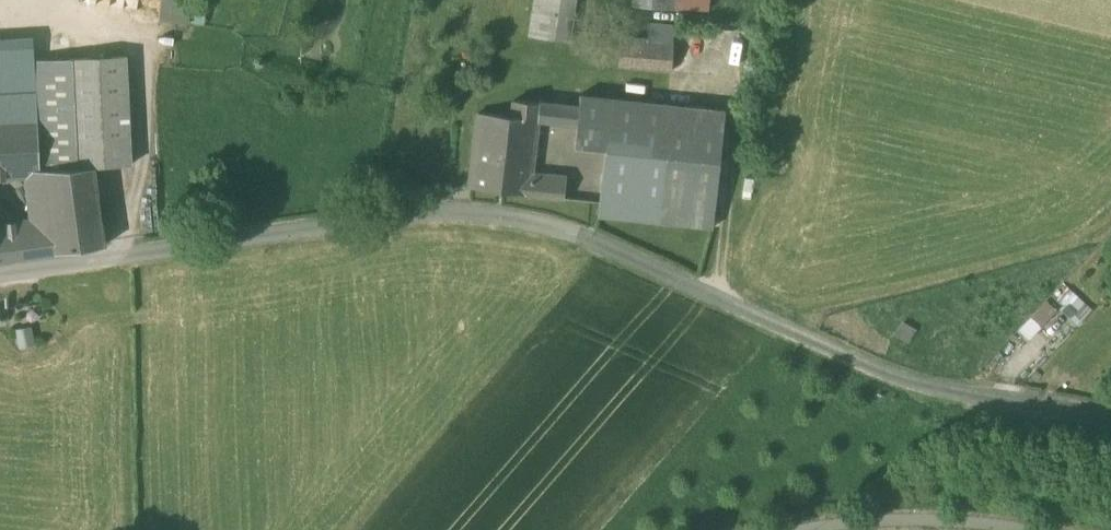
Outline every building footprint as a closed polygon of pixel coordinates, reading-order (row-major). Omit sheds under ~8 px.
[(190,18),(193,0),(164,0),(161,13),(190,18)] [(533,11),(572,17),(575,0),(535,0),(533,11)] [(677,8),(708,11),(709,0),(678,0),(677,8)] [(568,42),(572,17),(533,11),(530,37),(568,42)] [(619,66),(672,71),(677,25),(649,22),(647,40),(621,37),(619,66)] [(37,92),(35,60),(34,36),(0,38),(0,94),(37,92)] [(126,56),(72,58),(77,170),(95,169),(95,167),(132,165),(126,56)] [(46,171),(77,170),(72,58),(35,60),(37,92),(38,124),(40,171),(46,171)] [(37,92),(0,94),(0,126),(38,124),(37,92)] [(598,216),(713,229),(725,111),(580,95),(579,107),(577,124),(575,147),(605,151),(598,216)] [(511,118),(538,121),(539,103),(513,100),(512,116),(511,118)] [(555,105),(539,103),(538,121),(539,121),(554,122),(555,105)] [(579,107),(555,105),(554,122),(577,124),(579,107)] [(470,188),(564,198),(567,177),(533,173),(539,121),(538,121),(511,118),(512,116),(478,113),(470,188)] [(27,172),(40,171),(38,124),(0,126),(0,173),(27,172)] [(77,170),(46,171),(57,252),(106,245),(103,226),(95,169),(77,170)] [(37,255),(57,252),(46,171),(40,171),(27,172),(33,226),(37,255)] [(37,255),(33,226),(0,231),(0,260),(37,255)] [(1093,310),(1067,287),(1056,300),(1063,306),(1060,310),(1079,326),(1093,310)] [(1056,311),(1047,301),(1031,318),(1041,327),(1056,311)] [(1028,341),(1041,327),(1031,318),(1018,332),(1028,341)]
